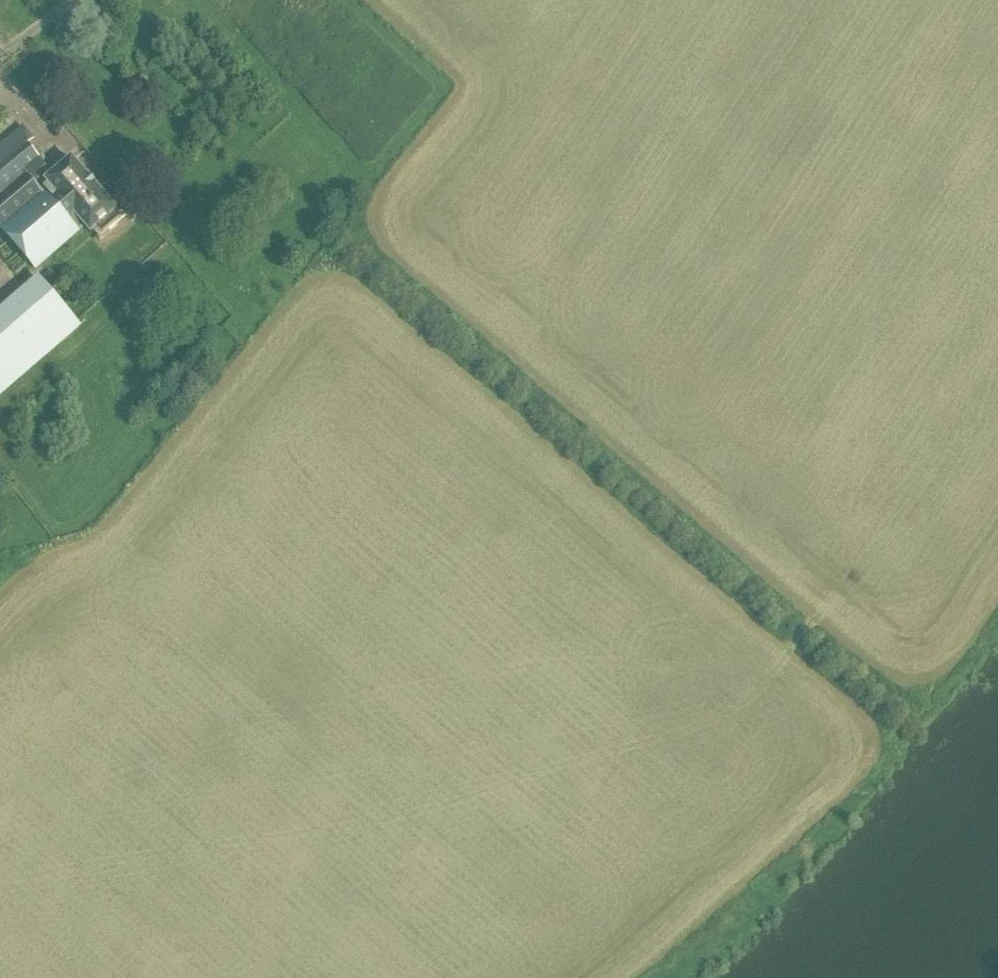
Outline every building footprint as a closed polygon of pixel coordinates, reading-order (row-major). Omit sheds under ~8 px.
[(115,209),(71,158),(50,176),(44,168),(46,167),(25,142),(31,137),(23,127),(0,147),(0,228),(36,268),(84,226),(89,231),(91,229),(98,237),(126,214),(119,205),(115,209)] [(78,325),(38,278),(0,310),(0,393),(78,325)]
